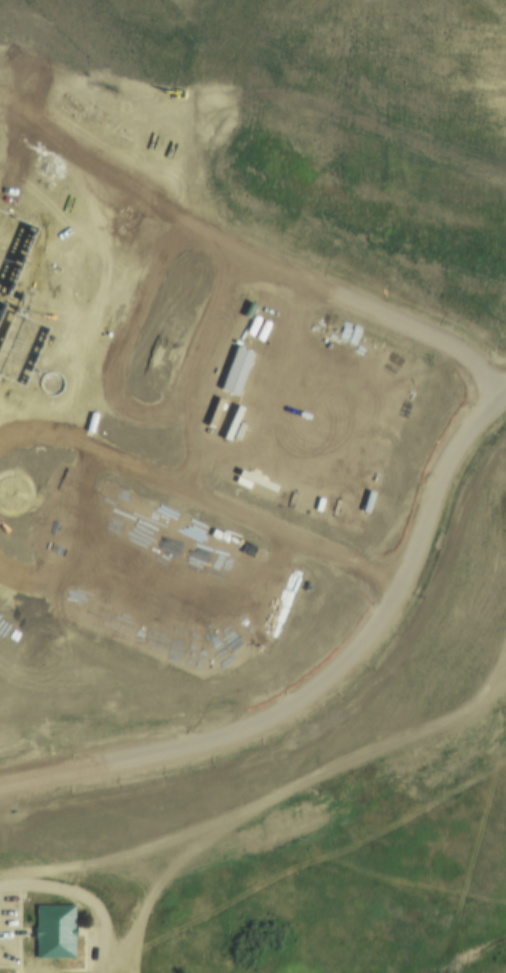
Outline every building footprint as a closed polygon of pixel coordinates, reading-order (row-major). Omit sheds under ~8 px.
[(35,903),(71,903),(71,959),(36,959),(35,903)]
